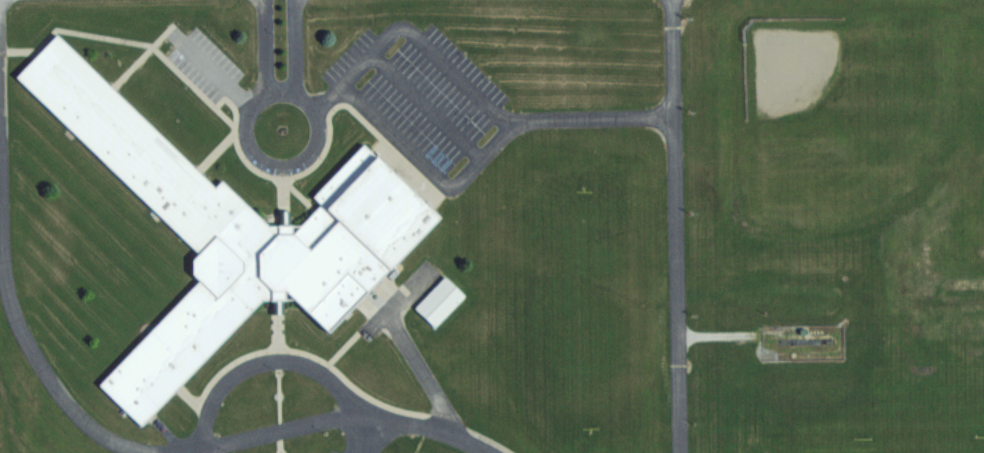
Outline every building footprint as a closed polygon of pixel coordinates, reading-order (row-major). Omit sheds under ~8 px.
[(90,385),(136,429),(256,303),(291,301),(327,335),(440,222),(359,145),(310,198),(317,205),(296,228),(267,229),(219,182),(212,189),(50,34),(9,78),(193,254),(185,262),(186,275),(193,282),(90,385)] [(409,308),(439,276),(462,298),(433,329),(409,308)]
